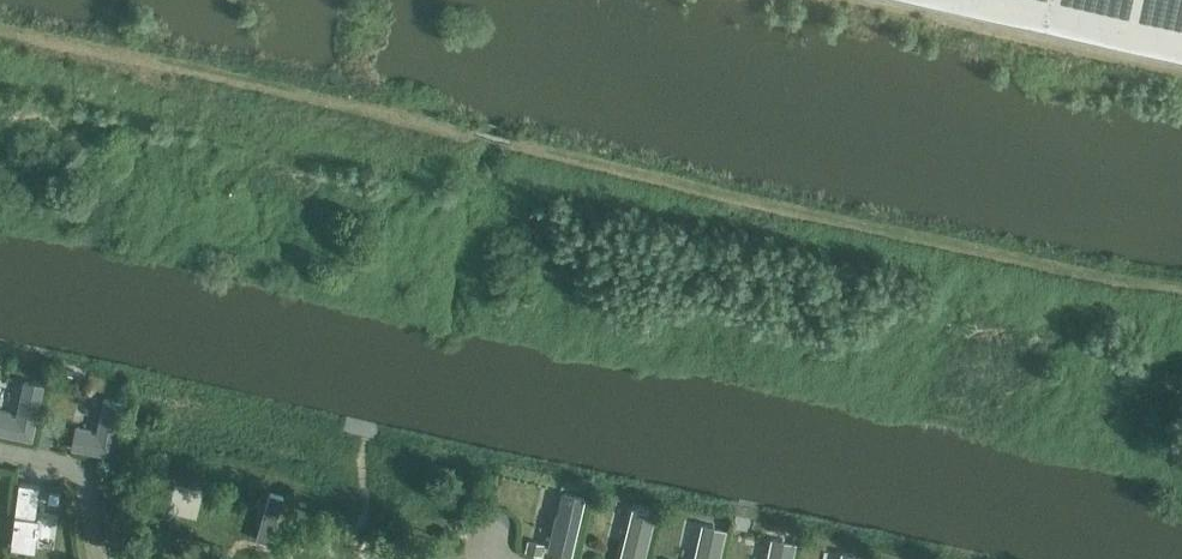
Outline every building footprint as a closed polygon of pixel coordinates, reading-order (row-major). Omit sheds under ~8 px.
[(1181,46),(1181,0),(976,0),(1181,46)] [(0,409),(0,434),(32,441),(44,385),(24,380),(16,416),(10,415),(11,412),(0,409)] [(112,458),(124,402),(104,397),(96,433),(90,432),(91,429),(76,425),(71,449),(112,458)] [(36,518),(40,486),(19,483),(15,515),(11,546),(35,550),(37,534),(38,535),(39,525),(38,525),(39,519),(36,518)] [(200,515),(203,488),(176,485),(173,512),(200,515)] [(551,550),(572,555),(585,498),(577,497),(576,494),(568,492),(563,495),(561,503),(563,506),(559,524),(557,524),(551,550)] [(236,503),(235,522),(262,524),(264,505),(236,503)] [(632,512),(630,520),(632,522),(627,541),(626,540),(621,558),(643,558),(653,515),(646,513),(645,511),(637,509),(632,512)] [(42,512),(41,547),(57,548),(58,513),(42,512)] [(706,525),(701,528),(699,536),(701,538),(697,556),(699,558),(718,558),(724,531),(716,529),(714,526),(706,525)] [(776,539),(770,543),(769,550),(771,553),(770,558),(791,558),(793,545),(785,543),(784,541),(776,539)]
